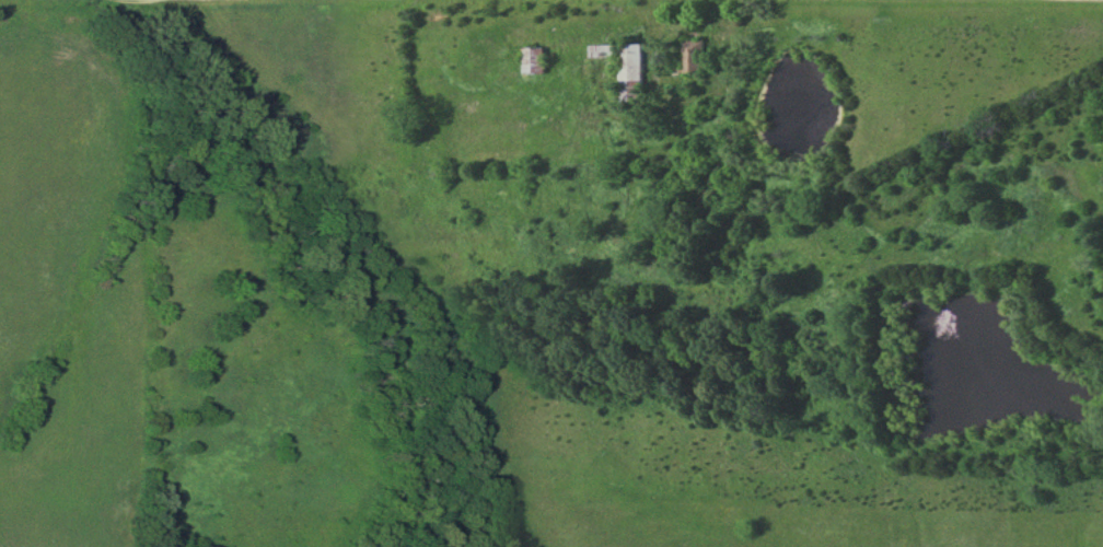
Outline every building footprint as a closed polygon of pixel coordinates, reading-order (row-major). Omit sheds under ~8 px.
[(681,74),(702,74),(702,41),(681,41),(681,74)] [(641,102),(641,46),(588,47),(588,58),(618,57),(619,103),(641,102)] [(523,76),(543,76),(543,49),(523,49),(523,76)]
